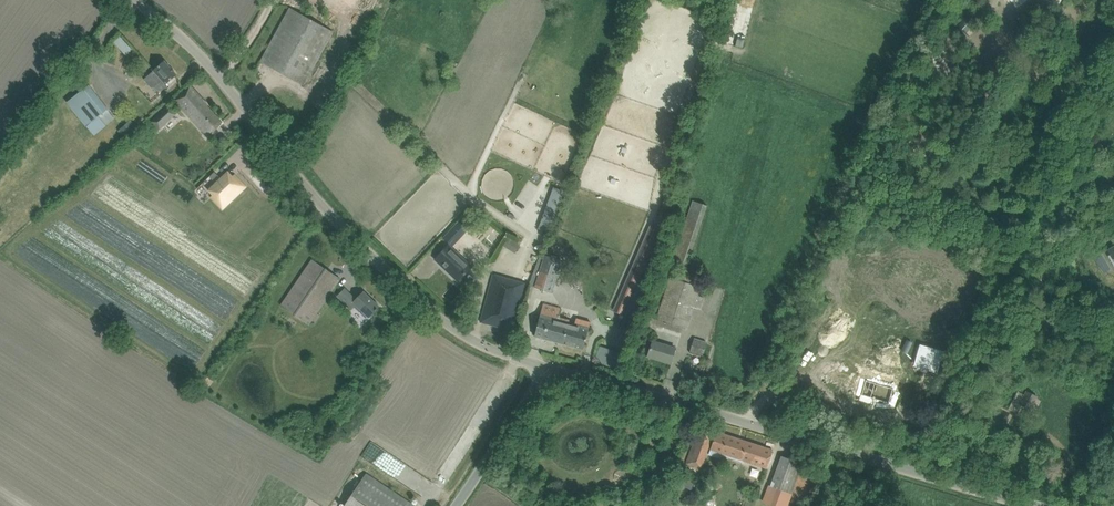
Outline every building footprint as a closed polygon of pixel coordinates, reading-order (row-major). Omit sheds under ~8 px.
[(303,84),(309,75),(332,32),(290,9),(261,61),(303,84)] [(119,53),(126,49),(117,37),(111,42),(119,53)] [(729,64),(731,57),(720,54),(718,61),(729,64)] [(177,74),(165,61),(144,79),(158,94),(163,90),(161,88),(177,74)] [(89,85),(67,102),(85,127),(99,116),(106,124),(115,118),(108,109),(89,85)] [(190,86),(175,100),(208,135),(222,122),(206,106),(207,105),(190,86)] [(177,113),(169,104),(151,121),(159,130),(177,113)] [(131,119),(119,130),(124,136),(136,125),(131,119)] [(232,177),(227,173),(210,189),(215,194),(212,197),(223,208),(245,186),(235,175),(232,177)] [(632,177),(633,189),(642,189),(641,176),(632,177)] [(666,215),(671,216),(676,218),(682,192),(672,190),(666,215)] [(538,232),(553,196),(543,192),(528,228),(538,232)] [(541,229),(549,232),(560,202),(552,200),(541,229)] [(689,266),(692,258),(708,208),(694,203),(676,262),(689,266)] [(460,221),(444,238),(452,245),(468,228),(460,221)] [(503,236),(497,245),(507,252),(513,244),(503,236)] [(435,259),(439,262),(459,280),(472,267),(448,245),(435,259)] [(536,287),(552,293),(563,261),(547,255),(536,287)] [(1102,255),(1095,260),(1099,265),(1105,261),(1102,255)] [(308,325),(333,288),(340,278),(312,260),(280,307),(308,325)] [(622,267),(607,310),(623,316),(638,273),(622,267)] [(517,321),(519,311),(527,284),(493,275),(481,322),(500,327),(503,318),(517,321)] [(651,326),(681,336),(683,329),(686,329),(686,328),(689,329),(695,309),(701,311),(705,301),(700,299),(703,289),(674,280),(661,320),(653,318),(651,326)] [(356,305),(368,317),(375,310),(376,311),(378,309),(377,308),(379,306),(364,291),(356,299),(345,288),(337,296),(348,307),(349,306),(352,309),(356,305)] [(561,308),(543,304),(534,336),(583,349),(591,321),(577,318),(575,325),(569,324),(570,319),(558,316),(561,308)] [(695,337),(690,353),(703,356),(707,341),(695,337)] [(671,363),(675,348),(653,341),(648,356),(657,359),(657,358),(670,362),(670,363),(671,363)] [(925,353),(921,367),(929,370),(937,372),(943,351),(927,346),(925,353)] [(841,377),(838,388),(888,403),(893,388),(865,380),(864,383),(841,377)] [(799,409),(809,400),(798,386),(787,394),(799,409)] [(1030,409),(1035,399),(1037,396),(1026,390),(1024,394),(1019,391),(1011,405),(1018,408),(1020,404),(1030,409)] [(702,467),(711,441),(714,430),(700,426),(688,462),(702,467)] [(716,431),(713,442),(708,454),(722,458),(722,455),(743,462),(744,460),(767,468),(773,450),(716,431)] [(778,466),(765,503),(772,505),(788,505),(803,463),(782,456),(778,466)] [(366,473),(345,505),(415,505),(366,473)] [(683,474),(678,482),(690,490),(695,482),(683,474)] [(410,492),(418,496),(426,484),(417,479),(410,492)]
